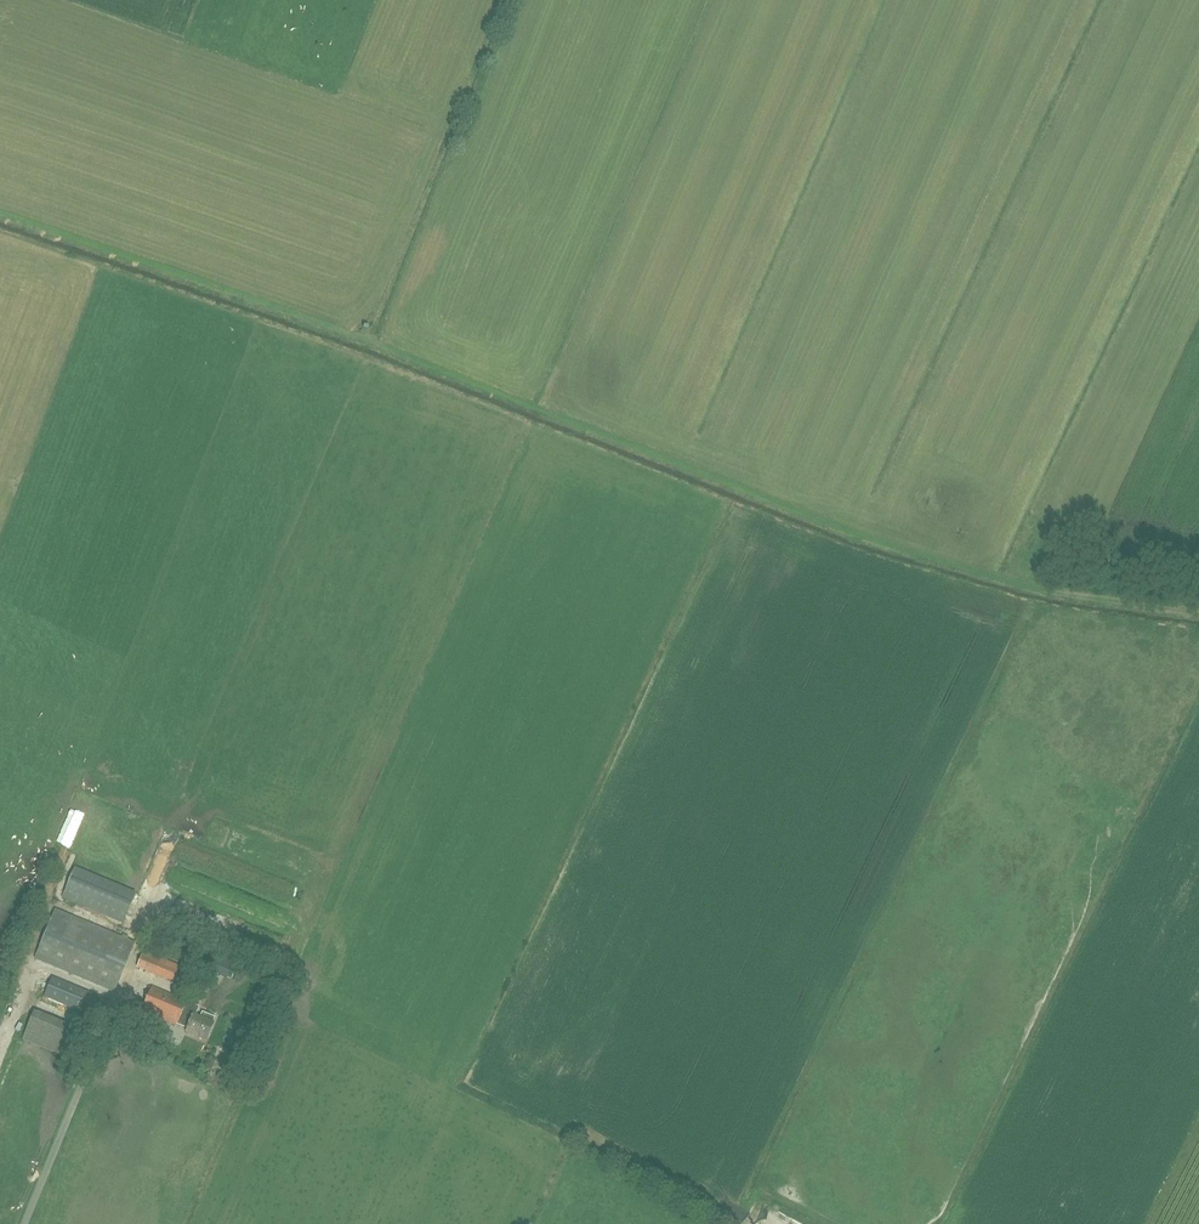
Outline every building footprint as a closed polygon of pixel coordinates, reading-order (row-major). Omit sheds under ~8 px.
[(135,893),(75,868),(65,893),(125,918),(135,893)] [(114,991),(134,943),(55,910),(35,959),(114,991)] [(171,958),(192,967),(194,963),(229,977),(235,961),(179,939),(171,958)] [(173,983),(180,967),(142,952),(136,968),(173,983)] [(52,978),(45,997),(97,1019),(105,1000),(52,978)] [(201,1013),(199,1018),(195,1016),(199,1008),(152,987),(142,1012),(177,1026),(177,1024),(187,1028),(185,1033),(206,1041),(213,1023),(215,1018),(201,1013)] [(30,1020),(22,1039),(74,1060),(82,1041),(30,1020)]
